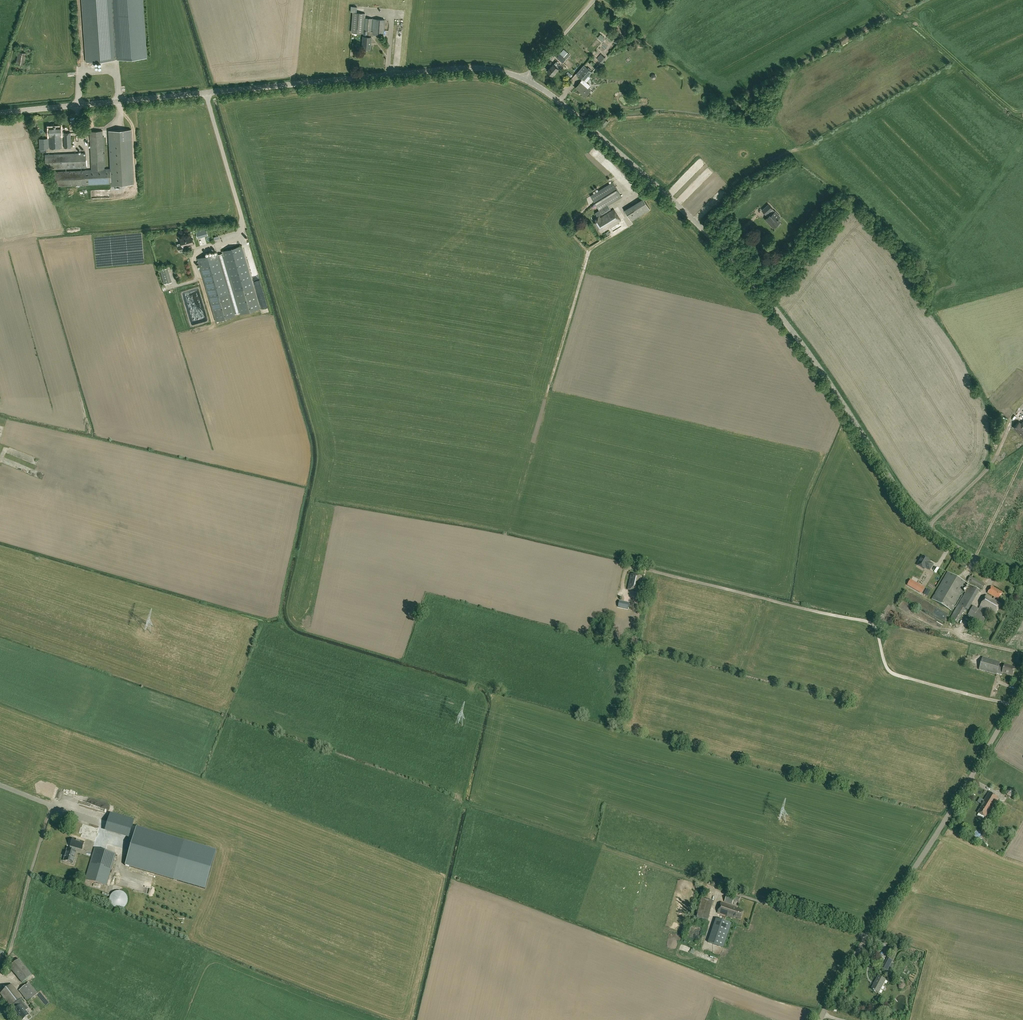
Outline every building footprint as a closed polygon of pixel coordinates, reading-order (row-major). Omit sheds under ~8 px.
[(117,59),(113,0),(81,0),(86,62),(115,60),(115,59),(117,59)] [(143,0),(113,0),(117,59),(147,57),(143,0)] [(372,19),(365,18),(365,14),(353,13),(352,33),(364,34),(364,37),(363,37),(362,49),(371,49),(371,37),(369,37),(369,35),(373,35),(373,34),(383,35),(384,20),(375,19),(373,31),(372,31),(372,19)] [(606,38),(601,34),(597,37),(602,42),(606,38)] [(26,53),(18,52),(16,64),(24,66),(26,53)] [(560,53),(557,57),(563,63),(566,59),(560,53)] [(559,69),(557,66),(559,64),(557,61),(554,64),(548,71),(553,75),(559,69)] [(583,79),(585,81),(585,80),(592,72),(586,67),(579,76),(583,79)] [(586,96),(591,90),(588,88),(591,85),(585,80),(585,81),(583,79),(576,88),(581,92),(582,92),(586,96)] [(600,123),(604,126),(608,121),(604,118),(600,123)] [(50,148),(62,148),(61,137),(64,137),(65,147),(72,147),(71,132),(61,133),(61,126),(49,126),(50,148)] [(105,168),(103,131),(90,131),(92,170),(86,170),(86,171),(55,172),(54,172),(54,186),(56,186),(87,185),(111,183),(111,185),(134,184),(131,129),(109,130),(111,168),(105,168)] [(48,138),(40,138),(40,148),(49,148),(48,138)] [(86,167),(86,153),(45,155),(46,169),(86,167)] [(702,162),(672,192),(678,197),(708,167),(702,162)] [(621,171),(616,176),(621,180),(625,176),(621,171)] [(714,194),(723,185),(718,181),(709,190),(714,194)] [(591,195),(600,210),(595,213),(598,217),(593,220),(601,233),(621,220),(614,209),(600,218),(599,216),(611,209),(608,205),(622,197),(613,182),(591,195)] [(701,192),(705,187),(699,182),(694,187),(701,192)] [(722,193),(716,202),(720,206),(727,197),(722,193)] [(697,212),(706,203),(702,198),(692,206),(697,212)] [(766,211),(769,215),(765,219),(773,228),(780,221),(778,219),(780,217),(775,211),(769,204),(762,210),(765,212),(766,211)] [(631,221),(638,217),(631,206),(624,210),(631,221)] [(208,235),(206,227),(199,229),(202,237),(208,235)] [(186,246),(194,244),(191,236),(180,239),(181,243),(177,244),(179,252),(187,249),(186,246)] [(242,246),(222,251),(234,293),(240,314),(260,308),(254,287),(242,246)] [(235,316),(218,253),(198,259),(216,322),(235,316)] [(1015,412),(1022,404),(1017,398),(1009,406),(1015,412)] [(1021,424),(1019,422),(1014,428),(1022,436),(1022,422),(1021,424)] [(930,560),(923,557),(918,565),(925,569),(926,567),(931,570),(934,564),(931,563),(930,563),(929,562),(930,560)] [(968,584),(948,573),(933,599),(952,611),(968,584)] [(632,575),(628,590),(640,593),(641,590),(645,591),(647,585),(642,583),(644,578),(632,575)] [(968,581),(983,590),(986,585),(971,577),(968,581)] [(968,610),(979,590),(971,585),(951,619),(958,624),(966,609),(968,610)] [(994,597),(993,599),(987,596),(979,609),(974,607),(969,615),(984,624),(989,616),(984,613),(986,609),(995,615),(1001,604),(995,600),(996,598),(999,600),(1003,593),(992,587),(988,594),(994,597)] [(982,675),(985,676),(986,672),(997,675),(998,670),(1003,672),(1003,673),(1012,676),(1015,668),(1005,665),(1004,668),(999,666),(1000,663),(983,657),(979,670),(983,671),(982,675)] [(1011,788),(1007,790),(1007,795),(1011,797),(1015,795),(1015,790),(1011,788)] [(999,798),(990,793),(982,805),(983,806),(979,814),(986,818),(991,810),(991,811),(999,798)] [(134,820),(110,813),(106,826),(130,833),(134,820)] [(77,828),(75,827),(73,834),(83,836),(84,831),(83,831),(82,833),(80,832),(81,827),(78,826),(77,828)] [(216,851),(137,827),(126,866),(205,889),(216,851)] [(70,850),(67,849),(66,853),(65,852),(64,856),(65,857),(64,861),(72,863),(76,852),(74,851),(75,848),(82,850),(84,842),(72,839),(70,846),(71,847),(70,850)] [(85,880),(106,886),(116,854),(95,848),(85,880)] [(731,904),(730,905),(722,902),(718,913),(733,918),(734,917),(741,920),(744,911),(736,909),(737,908),(732,906),(735,898),(727,896),(725,902),(731,904)] [(713,902),(702,899),(697,919),(708,921),(713,902)] [(724,947),(732,923),(716,918),(709,943),(724,947)] [(888,970),(894,960),(888,957),(882,967),(888,970)] [(22,983),(32,975),(19,960),(10,967),(22,983)] [(886,980),(878,976),(871,989),(879,993),(886,980)] [(19,991),(28,1002),(37,994),(29,983),(19,991)] [(1,994),(11,1006),(12,1005),(15,1008),(13,1009),(22,1019),(29,1015),(26,1011),(28,1009),(21,999),(22,998),(12,985),(1,994)]
